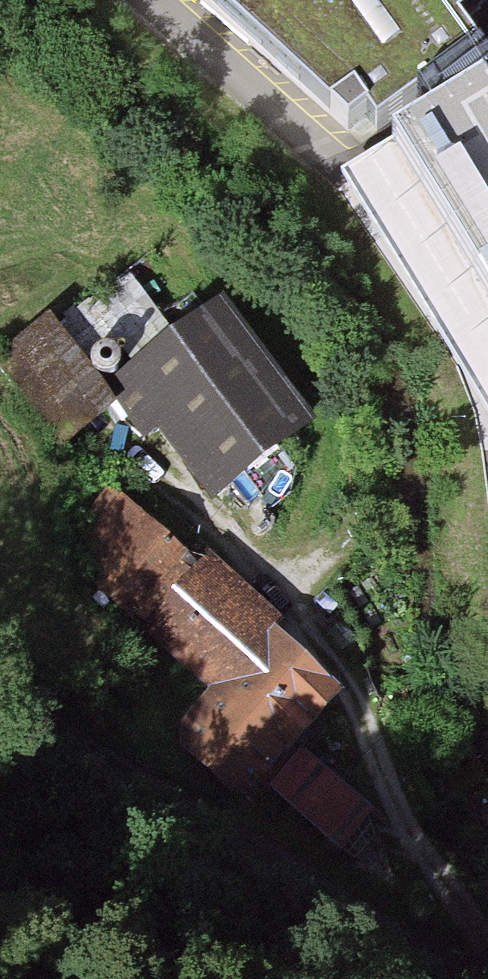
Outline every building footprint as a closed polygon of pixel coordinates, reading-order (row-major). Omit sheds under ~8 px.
[(350,119),(367,109),(376,124),(483,48),(458,18),(482,0),(215,0),(350,119)] [(372,165),(487,350),(487,93),(372,165)] [(316,425),(224,300),(116,379),(209,504),(316,425)] [(0,353),(0,367),(51,440),(108,399),(51,317),(0,353)] [(51,543),(141,625),(198,566),(112,485),(51,543)] [(211,553),(198,566),(141,625),(125,642),(198,712),(278,629),(283,623),(211,553)] [(341,691),(278,629),(198,712),(258,779),(293,740),(341,691)] [(371,810),(293,740),(258,779),(335,849),(371,810)]
